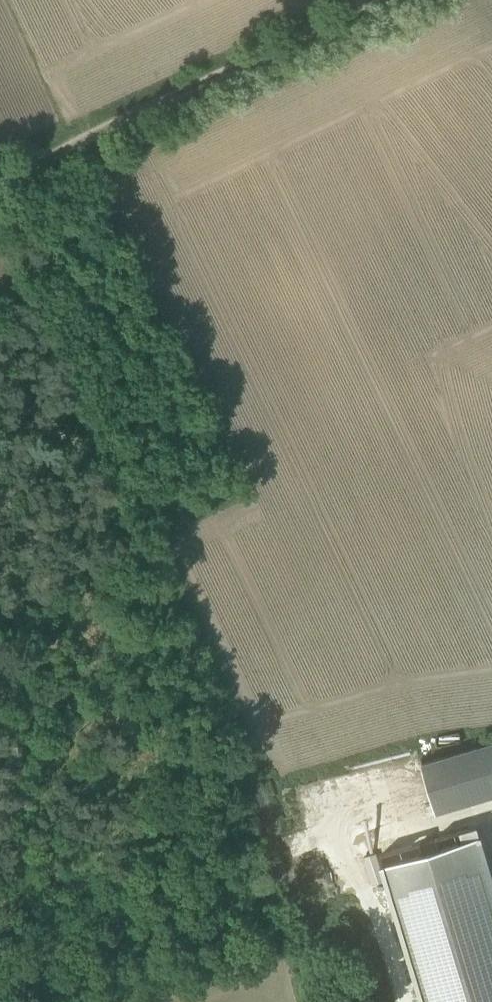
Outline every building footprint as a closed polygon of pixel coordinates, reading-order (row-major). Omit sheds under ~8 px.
[(491,795),(491,743),(423,764),(438,812),(491,795)] [(479,836),(384,865),(425,1001),(491,1001),(491,878),(479,836)]
